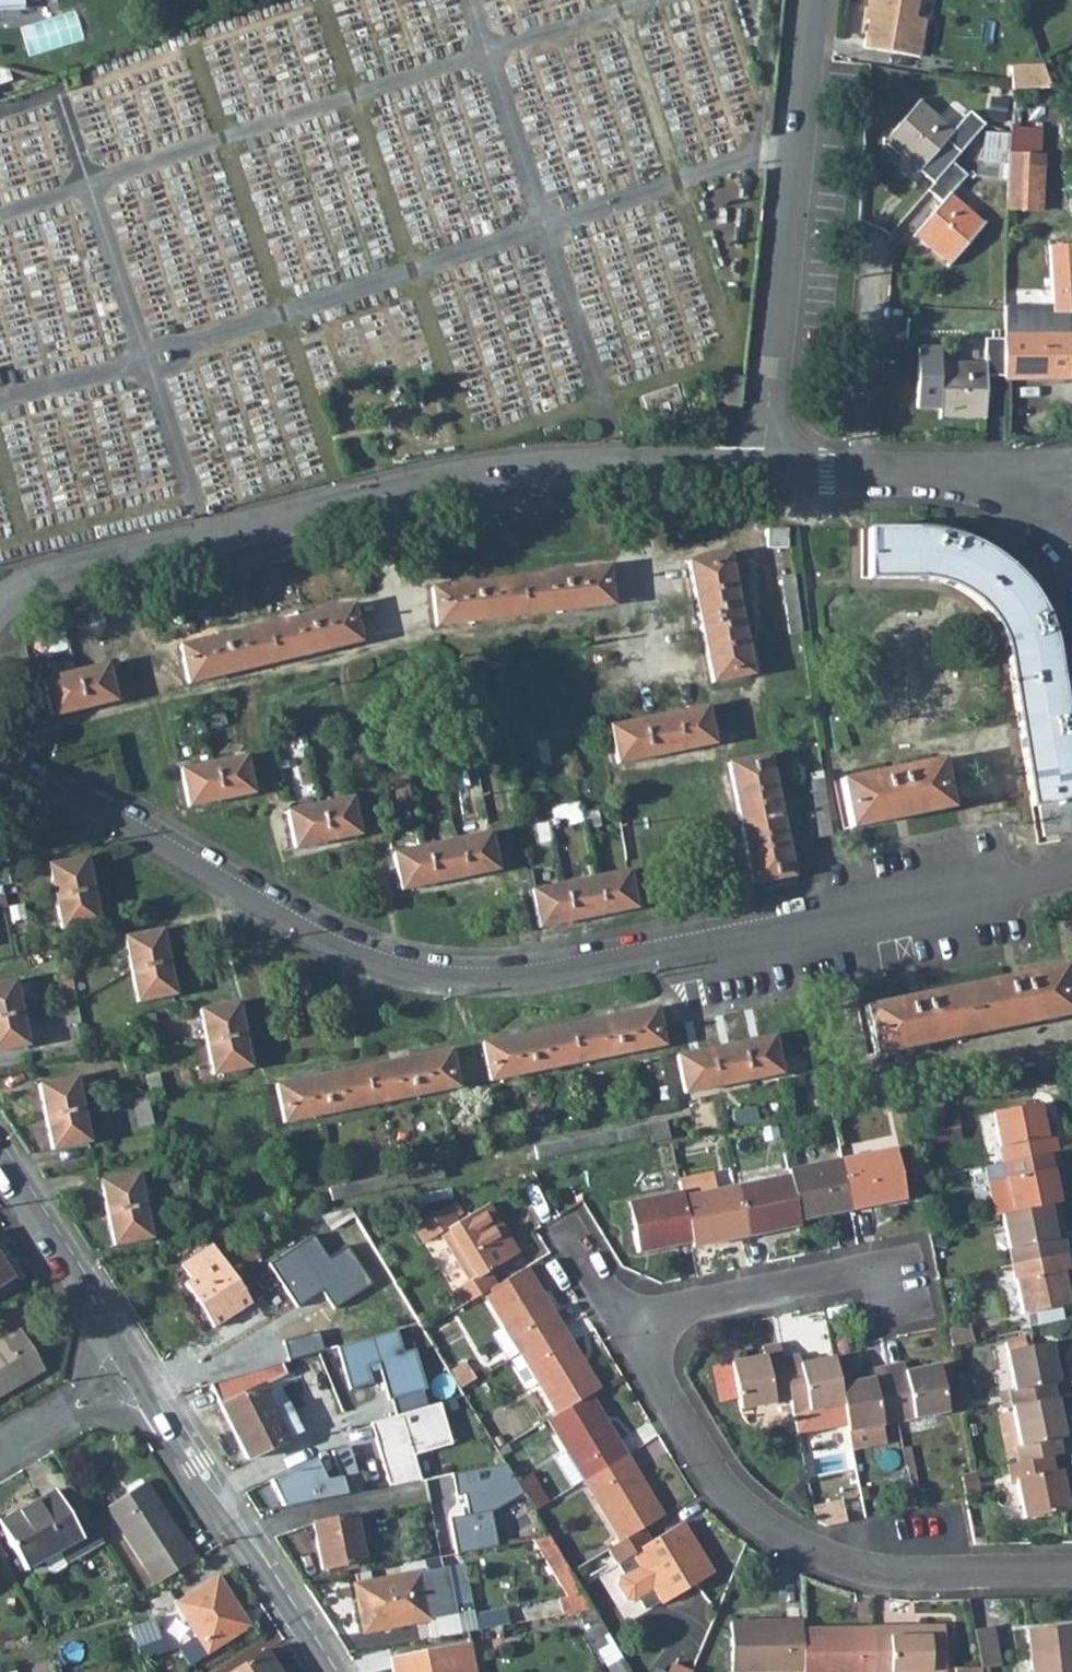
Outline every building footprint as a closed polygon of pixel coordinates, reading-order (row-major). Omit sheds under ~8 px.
[(866,3),(870,4),(863,48),(918,57),(925,20),(914,18),(917,0),(867,0),(866,3)] [(0,1),(0,9),(21,9),(21,1),(0,1)] [(0,66),(0,83),(5,81),(9,80),(5,67),(0,66)] [(1043,67),(1011,68),(1012,90),(1051,88),(1043,67)] [(958,154),(983,126),(968,113),(952,131),(917,101),(883,141),(917,172),(944,142),(958,154)] [(981,162),(1006,164),(1008,134),(983,132),(981,162)] [(1040,156),(1008,154),(1007,161),(1005,208),(1005,209),(1038,211),(1040,156)] [(941,204),(914,235),(949,264),(983,223),(948,194),(964,175),(950,163),(926,192),(941,204)] [(1069,313),(1071,311),(1071,246),(1047,247),(1051,313),(1053,312),(1053,323),(1039,323),(1039,335),(1003,335),(1003,339),(1004,378),(1004,380),(1045,380),(1045,372),(1069,372),(1069,313)] [(1031,315),(1031,266),(1002,266),(1003,315),(1031,315)] [(1040,313),(1039,323),(1053,323),(1053,312),(1051,313),(1040,313)] [(985,377),(1004,378),(1003,339),(984,339),(983,364),(939,364),(938,417),(984,417),(985,377)] [(786,528),(766,528),(766,547),(786,547),(786,528)] [(868,530),(868,579),(913,578),(922,579),(936,581),(956,589),(967,595),(977,603),(986,612),(988,615),(993,622),(999,634),(1006,654),(1031,807),(1038,806),(1043,837),(1071,832),(1071,752),(1053,636),(1050,626),(1044,612),(1037,599),(1031,589),(1024,581),(1017,572),(1010,566),(1000,558),(994,553),(981,546),(972,541),(961,537),(948,533),(931,530),(911,529),(868,530)] [(751,674),(727,554),(686,561),(711,683),(751,674)] [(607,567),(431,588),(435,626),(611,605),(607,567)] [(780,575),(789,638),(802,636),(793,574),(780,575)] [(351,604),(179,645),(188,683),(360,641),(351,604)] [(57,622),(43,626),(46,640),(61,637),(57,622)] [(106,664),(42,680),(51,716),(115,700),(106,664)] [(706,706),(609,726),(617,763),(713,744),(706,706)] [(222,712),(208,717),(211,728),(226,723),(222,712)] [(301,737),(277,743),(280,755),(304,750),(301,737)] [(533,741),(539,770),(555,767),(549,738),(533,741)] [(792,875),(767,755),(727,763),(752,884),(792,875)] [(244,756),(179,769),(187,806),(252,793),(244,756)] [(940,759),(840,779),(849,828),(950,807),(940,759)] [(830,835),(821,771),(808,773),(817,837),(830,835)] [(351,798),(286,811),(294,848),(359,835),(351,798)] [(582,812),(585,827),(600,824),(597,809),(582,812)] [(489,832),(392,852),(400,890),(496,869),(489,832)] [(85,857),(48,865),(54,897),(92,889),(85,857)] [(627,870),(530,890),(538,927),(635,907),(627,870)] [(4,896),(18,893),(14,871),(0,874),(1,878),(4,896)] [(98,922),(92,889),(54,897),(61,929),(98,922)] [(8,906),(14,936),(28,933),(22,903),(8,906)] [(161,929),(124,937),(130,970),(168,962),(161,929)] [(174,994),(168,962),(130,970),(137,1002),(174,994)] [(1063,966),(864,1006),(873,1055),(1071,1014),(1071,1010),(1063,966)] [(58,972),(64,999),(75,997),(74,994),(69,971),(69,970),(58,972)] [(0,983),(0,1017),(21,1013),(14,980),(0,983)] [(79,1001),(84,1010),(98,1001),(93,993),(79,1001)] [(65,1005),(69,1024),(80,1022),(76,1002),(65,1005)] [(237,1003),(200,1010),(206,1042),(243,1034),(237,1003)] [(662,1045),(655,1007),(481,1043),(489,1080),(662,1045)] [(27,1045),(21,1013),(0,1017),(0,1051),(27,1045)] [(154,1014),(131,1019),(133,1030),(156,1026),(154,1014)] [(131,1027),(117,1031),(121,1045),(135,1041),(131,1027)] [(250,1067),(243,1034),(206,1042),(212,1075),(250,1067)] [(740,1043),(747,1080),(780,1073),(773,1036),(740,1043)] [(708,1049),(715,1086),(747,1080),(740,1043),(708,1049)] [(457,1087),(449,1049),(275,1085),(283,1122),(457,1087)] [(676,1055),(683,1093),(715,1086),(708,1049),(676,1055)] [(801,1101),(803,1113),(821,1110),(813,1071),(804,1072),(808,1100),(801,1101)] [(149,1092),(161,1090),(157,1073),(145,1076),(149,1092)] [(75,1077),(38,1084),(44,1117),(82,1109),(75,1077)] [(941,1095),(903,1100),(905,1119),(943,1115),(941,1095)] [(152,1123),(146,1096),(132,1100),(138,1127),(152,1123)] [(1002,1163),(1056,1151),(1053,1134),(1044,1136),(1038,1103),(991,1113),(1002,1163)] [(731,1112),(735,1127),(758,1122),(754,1107),(731,1112)] [(89,1142),(82,1109),(44,1117),(51,1149),(89,1142)] [(668,1139),(665,1121),(648,1124),(651,1142),(668,1139)] [(649,1136),(647,1124),(533,1147),(536,1159),(649,1136)] [(904,1198),(894,1149),(840,1160),(850,1206),(869,1202),(869,1205),(904,1198)] [(1002,1163),(984,1167),(995,1216),(1002,1215),(1047,1205),(1058,1203),(1051,1170),(1060,1169),(1056,1151),(1002,1163)] [(831,1210),(850,1206),(840,1160),(787,1171),(788,1176),(797,1220),(832,1213),(831,1210)] [(443,1178),(441,1166),(329,1188),(331,1200),(443,1178)] [(137,1173),(100,1181),(106,1213),(144,1205),(137,1173)] [(788,1176),(734,1187),(744,1233),(763,1230),(763,1232),(798,1225),(797,1220),(788,1176)] [(188,1194),(185,1181),(155,1187),(157,1200),(188,1194)] [(725,1237),(744,1233),(734,1187),(681,1198),(689,1239),(691,1247),(726,1240),(725,1237)] [(689,1239),(681,1198),(680,1193),(626,1203),(636,1253),(671,1246),(671,1243),(689,1239)] [(482,1293),(494,1286),(486,1272),(517,1253),(487,1204),(457,1222),(446,1205),(413,1226),(423,1243),(439,1233),(469,1281),(452,1291),(461,1306),(482,1293)] [(150,1238),(144,1205),(106,1213),(113,1245),(150,1238)] [(1002,1215),(1012,1265),(1066,1253),(1062,1236),(1054,1237),(1047,1205),(1002,1215)] [(369,1240),(350,1208),(323,1214),(347,1253),(369,1240)] [(240,1287),(212,1244),(181,1265),(190,1279),(184,1283),(212,1328),(263,1295),(253,1279),(240,1287)] [(1061,1272),(1069,1270),(1066,1253),(1012,1265),(1022,1314),(1068,1305),(1061,1272)] [(12,1279),(0,1259),(0,1286),(12,1279)] [(519,1353),(562,1328),(525,1267),(494,1286),(482,1293),(503,1327),(519,1353)] [(969,1325),(947,1329),(950,1345),(972,1341),(969,1325)] [(491,1334),(507,1361),(510,1359),(519,1353),(503,1327),(491,1334)] [(599,1388),(562,1328),(519,1353),(536,1381),(556,1414),(589,1394),(599,1388)] [(396,1329),(336,1346),(349,1389),(371,1383),(366,1366),(377,1363),(387,1399),(390,1399),(395,1416),(426,1406),(421,1390),(426,1389),(414,1347),(402,1351),(396,1329)] [(43,1368),(20,1331),(0,1343),(0,1394),(43,1368)] [(1013,1389),(1008,1390),(1011,1407),(1055,1398),(1052,1383),(1057,1382),(1049,1342),(1023,1347),(1021,1339),(1004,1343),(1013,1389)] [(761,1347),(763,1356),(730,1362),(739,1408),(789,1399),(781,1359),(778,1344),(761,1347)] [(526,1387),(536,1381),(519,1353),(510,1359),(526,1387)] [(846,1425),(838,1385),(832,1357),(800,1364),(799,1355),(781,1359),(789,1399),(796,1435),(846,1425)] [(281,1362),(209,1383),(247,1460),(288,1439),(262,1386),(276,1379),(286,1374),(281,1362)] [(464,1363),(449,1372),(460,1389),(475,1380),(464,1363)] [(905,1372),(903,1363),(886,1366),(897,1421),(947,1411),(938,1365),(905,1372)] [(846,1425),(850,1448),(884,1441),(881,1425),(897,1421),(886,1366),(869,1369),(871,1379),(838,1385),(846,1425)] [(262,1386),(288,1439),(302,1432),(276,1379),(262,1386)] [(583,1481),(626,1455),(589,1394),(556,1414),(546,1420),(565,1452),(583,1481)] [(1058,1438),(1063,1437),(1055,1398),(1011,1407),(1019,1446),(1014,1446),(1018,1462),(1050,1456),(1061,1454),(1058,1438)] [(451,1444),(439,1403),(426,1406),(395,1416),(369,1423),(379,1455),(382,1454),(384,1459),(381,1464),(388,1487),(420,1481),(412,1455),(451,1444)] [(270,1481),(282,1508),(362,1492),(349,1447),(332,1452),(340,1479),(325,1481),(322,1474),(317,1477),(310,1462),(270,1481)] [(554,1459),(572,1488),(583,1481),(565,1452),(554,1459)] [(662,1516),(626,1455),(583,1481),(619,1542),(642,1528),(662,1516)] [(1059,1470),(1053,1471),(1050,1456),(1018,1462),(1007,1464),(1010,1481),(1016,1480),(1023,1518),(1066,1510),(1059,1470)] [(505,1464),(451,1475),(456,1497),(464,1495),(468,1516),(449,1519),(456,1555),(497,1547),(491,1512),(523,1493),(516,1483),(505,1464)] [(977,1490),(974,1473),(962,1475),(965,1492),(977,1490)] [(530,1474),(516,1483),(523,1493),(533,1511),(547,1502),(530,1474)] [(194,1560),(144,1482),(107,1506),(156,1583),(194,1560)] [(89,1551),(84,1543),(98,1535),(71,1487),(57,1494),(54,1490),(0,1520),(0,1528),(24,1570),(60,1550),(68,1564),(89,1551)] [(840,1503),(811,1509),(813,1520),(826,1526),(844,1522),(840,1503)] [(323,1538),(315,1539),(321,1569),(363,1561),(362,1558),(357,1531),(354,1514),(319,1521),(323,1538)] [(312,1523),(315,1539),(323,1538),(319,1521),(312,1523)] [(662,1602),(710,1573),(680,1524),(650,1542),(642,1528),(619,1542),(608,1549),(617,1564),(623,1574),(618,1577),(616,1585),(625,1600),(633,1602),(638,1599),(644,1609),(660,1599),(662,1602)] [(357,1531),(362,1558),(376,1555),(371,1528),(357,1531)] [(84,1543),(89,1551),(103,1543),(98,1535),(84,1543)] [(549,1537),(532,1540),(566,1597),(554,1598),(563,1614),(580,1611),(592,1609),(549,1537)] [(447,1566),(354,1585),(363,1633),(431,1619),(456,1614),(447,1566)] [(189,1664),(249,1626),(217,1575),(174,1602),(196,1636),(178,1647),(189,1664)] [(610,1671),(630,1671),(592,1609),(580,1611),(582,1624),(610,1671)] [(456,1614),(431,1619),(434,1637),(460,1633),(456,1614)] [(128,1628),(135,1648),(161,1639),(156,1624),(160,1623),(158,1617),(128,1628)] [(801,1629),(801,1620),(731,1622),(732,1671),(802,1670),(801,1629)] [(943,1626),(872,1627),(873,1671),(944,1671),(943,1626)] [(987,1667),(1000,1664),(992,1626),(973,1630),(980,1667),(981,1671),(988,1671),(987,1667)] [(1032,1671),(1071,1671),(1071,1626),(1027,1631),(1032,1671)] [(872,1627),(801,1629),(802,1670),(802,1671),(873,1671),(872,1627)] [(135,1648),(140,1660),(165,1651),(161,1639),(135,1648)] [(392,1656),(395,1671),(475,1671),(469,1641),(392,1656)] [(265,1650),(230,1671),(279,1671),(265,1650)] [(668,1671),(690,1671),(691,1671),(672,1663),(668,1671)]
